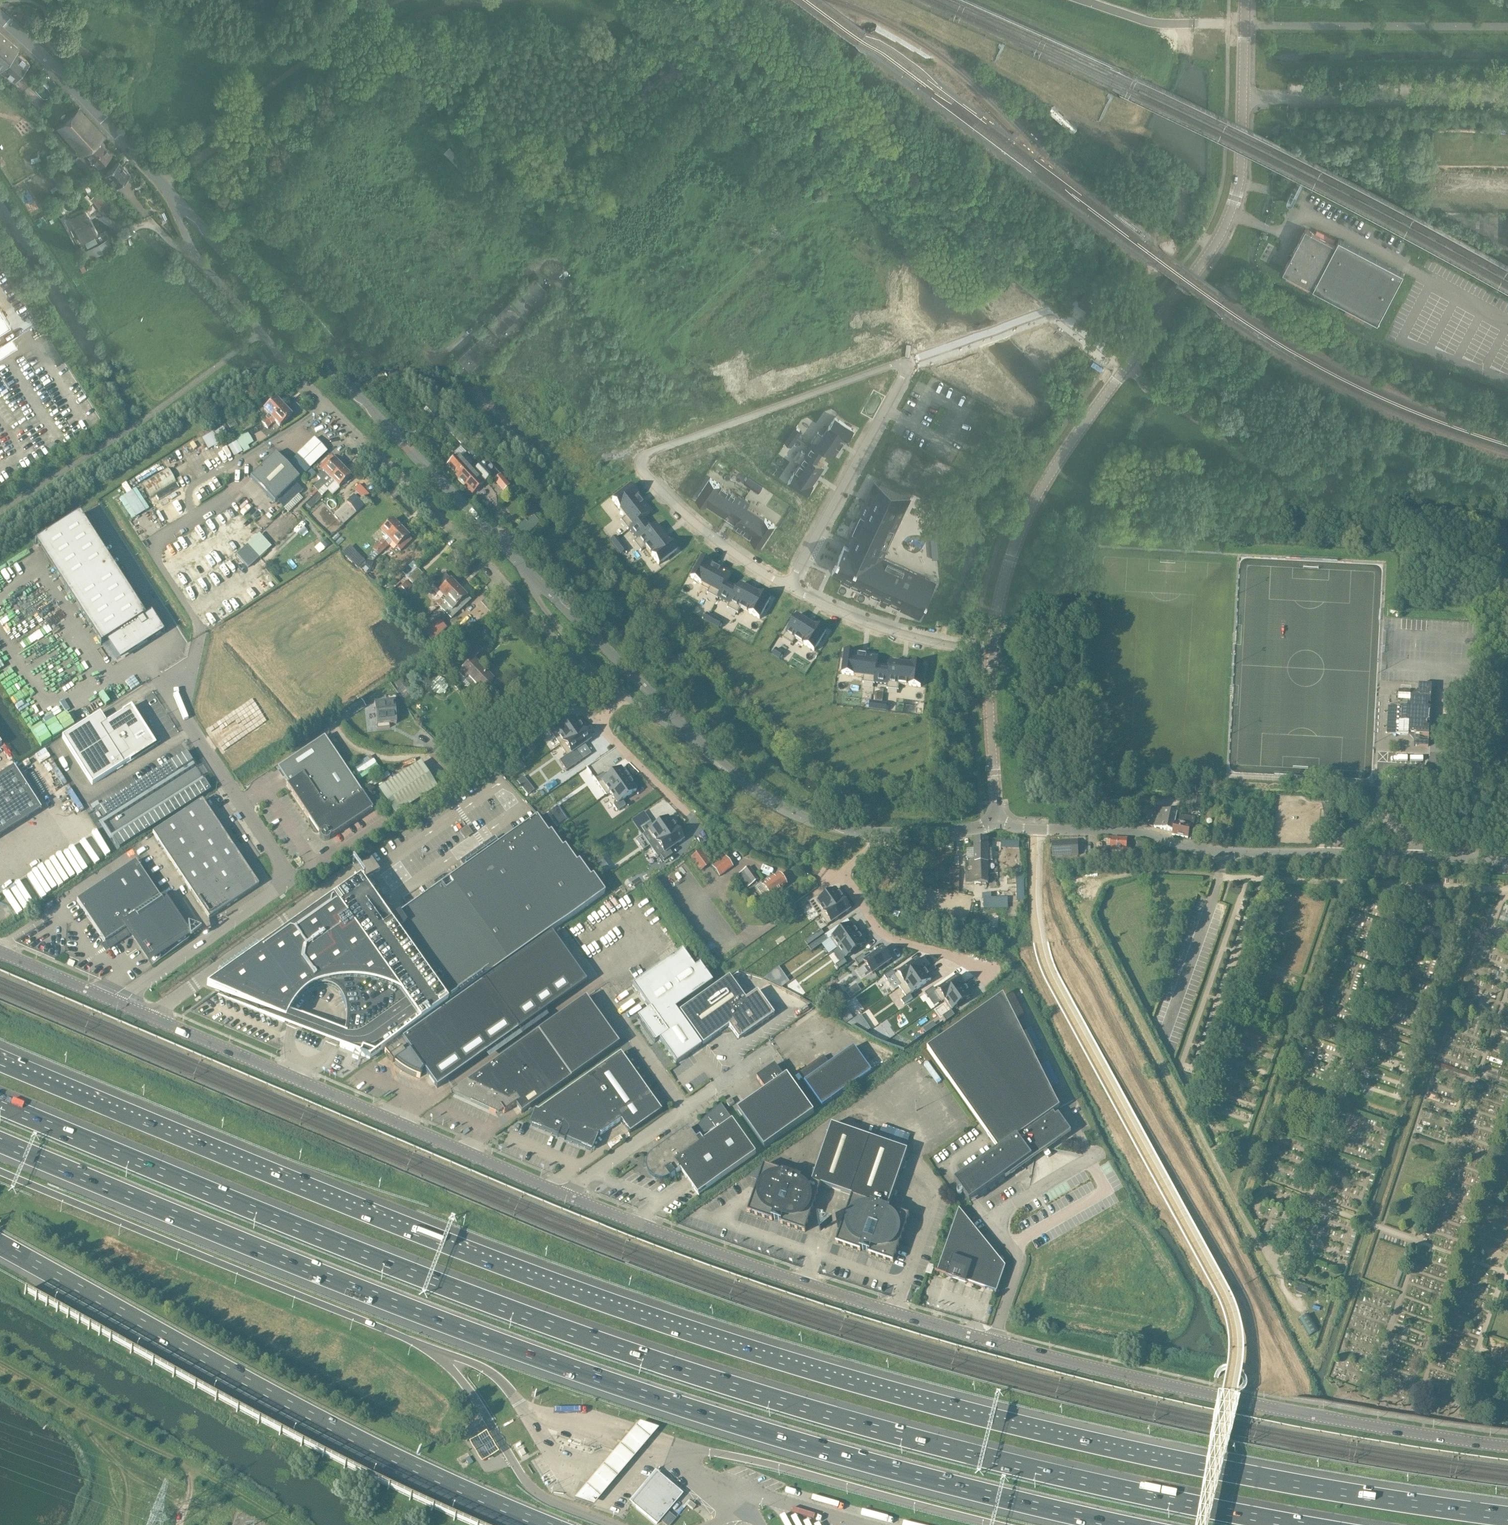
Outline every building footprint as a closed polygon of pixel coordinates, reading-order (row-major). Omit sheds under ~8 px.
[(16,53),(19,49),(0,32),(0,71),(1,72),(2,70),(16,82),(30,65),(16,53)] [(106,137),(80,108),(58,129),(72,145),(70,146),(72,148),(74,147),(84,158),(88,153),(100,166),(112,155),(100,142),(106,137)] [(43,168),(51,166),(51,162),(53,162),(52,159),(53,159),(52,155),(47,157),(47,160),(42,161),(43,168)] [(119,161),(106,173),(117,186),(131,174),(119,161)] [(98,192),(91,198),(106,215),(113,209),(98,192)] [(97,235),(85,213),(71,220),(83,243),(97,235)] [(1292,255),(1291,255),(1289,259),(1290,259),(1283,272),(1378,322),(1404,273),(1339,239),(1336,244),(1306,229),(1292,255)] [(83,273),(89,270),(86,266),(87,265),(85,262),(83,263),(82,261),(78,264),(83,273)] [(470,373),(525,320),(550,295),(534,279),(510,302),(488,324),(491,327),(487,330),(457,359),(470,373)] [(18,347),(5,327),(11,323),(0,305),(0,358),(18,347)] [(400,385),(406,379),(403,375),(402,377),(397,372),(394,374),(398,379),(396,381),(400,385)] [(263,410),(271,418),(283,407),(280,404),(281,402),(278,399),(277,400),(276,399),(263,410)] [(279,427),(292,416),(290,414),(291,413),(289,410),(287,411),(283,407),(271,418),(271,419),(269,421),(268,420),(264,425),(267,429),(274,422),(279,427)] [(800,463),(788,481),(789,481),(808,494),(814,484),(813,483),(825,465),(817,460),(824,449),(830,453),(834,456),(846,438),(848,439),(855,429),(836,417),(835,417),(823,435),(818,431),(812,441),(813,442),(805,452),(802,450),(795,460),(800,463)] [(444,428),(452,435),(457,429),(446,419),(441,424),(444,427),(444,428)] [(222,428),(214,434),(219,441),(227,435),(222,428)] [(796,428),(785,442),(791,447),(802,432),(796,428)] [(219,444),(212,433),(210,429),(200,435),(202,439),(208,451),(219,444)] [(314,439),(297,455),(292,461),(304,474),(327,452),(314,439)] [(462,447),(469,455),(474,450),(467,442),(462,447)] [(897,447),(885,475),(896,480),(908,452),(897,447)] [(299,479),(275,454),(250,478),(274,503),(299,479)] [(460,459),(457,456),(446,466),(456,478),(467,467),(472,463),(464,455),(460,459)] [(323,487),(343,469),(339,465),(340,463),(337,461),(335,461),(331,457),(319,468),(322,471),(316,477),(320,481),(313,487),(318,492),(323,487)] [(472,472),(467,467),(456,478),(472,494),(475,491),(477,491),(480,489),(480,487),(491,477),(480,465),(472,472)] [(167,468),(141,484),(150,498),(176,482),(167,468)] [(339,488),(351,477),(350,476),(350,474),(347,471),(346,472),(343,469),(323,487),(327,490),(334,483),(339,488)] [(748,476),(744,482),(759,492),(763,486),(748,476)] [(711,477),(697,498),(706,505),(708,503),(725,515),(726,515),(729,510),(739,517),(734,525),(752,537),(751,539),(761,545),(775,524),(748,506),(751,502),(739,494),(738,495),(711,477)] [(505,482),(498,488),(503,493),(509,487),(505,482)] [(845,545),(833,571),(843,576),(841,581),(843,581),(899,608),(900,608),(903,604),(906,605),(904,609),(914,614),(916,610),(922,613),(934,587),(928,585),(930,580),(920,575),(918,579),(915,578),(917,573),(883,557),(910,499),(880,484),(871,504),(866,502),(865,504),(848,540),(847,542),(852,544),(850,548),(845,545)] [(359,486),(354,491),(363,501),(368,495),(359,486)] [(630,486),(612,500),(625,517),(620,521),(628,530),(636,540),(633,542),(640,552),(645,548),(658,565),(676,551),(669,541),(667,543),(666,541),(662,535),(654,526),(647,531),(639,521),(649,514),(642,504),(637,499),(636,497),(637,495),(630,486)] [(311,509),(323,498),(318,493),(306,505),(311,509)] [(353,496),(348,502),(348,503),(357,512),(359,510),(363,507),(353,496)] [(343,525),(357,512),(348,503),(334,516),(343,525)] [(261,530),(269,521),(262,514),(254,522),(261,530)] [(145,617),(80,515),(35,544),(35,545),(37,544),(101,644),(100,645),(100,646),(109,641),(120,658),(162,631),(163,633),(164,632),(151,613),(145,617)] [(376,553),(401,529),(398,526),(398,524),(395,521),(394,522),(392,520),(380,532),(385,537),(373,549),(375,552),(376,553)] [(400,552),(412,540),(408,537),(408,535),(406,533),(404,533),(401,529),(376,553),(375,552),(364,562),(360,558),(356,558),(352,561),(360,569),(365,565),(364,566),(362,569),(367,573),(369,573),(373,563),(371,562),(371,561),(373,562),(378,556),(378,557),(392,543),(400,552)] [(937,529),(930,530),(933,560),(939,559),(937,529)] [(615,537),(609,541),(620,555),(626,551),(615,537)] [(320,544),(315,549),(319,554),(324,549),(320,544)] [(702,558),(691,578),(710,589),(707,594),(717,600),(718,599),(729,605),(727,608),(738,614),(740,609),(759,619),(770,599),(760,593),(759,595),(757,594),(751,590),(740,585),(736,593),(725,587),(730,576),(720,570),(714,567),(711,565),(712,564),(702,558)] [(408,567),(402,573),(405,577),(412,571),(408,567)] [(412,584),(422,574),(417,568),(415,570),(414,569),(397,585),(403,592),(405,591),(407,593),(413,587),(407,581),(409,580),(412,584)] [(432,585),(439,592),(438,592),(443,597),(436,604),(439,607),(459,589),(455,585),(456,584),(453,581),(451,581),(444,574),(432,585)] [(459,589),(439,607),(443,610),(450,604),(455,609),(457,607),(460,610),(470,600),(466,596),(465,594),(464,592),(462,592),(459,589)] [(460,633),(467,627),(462,622),(452,611),(448,615),(445,612),(422,634),(427,640),(432,646),(434,644),(436,647),(448,637),(450,639),(458,632),(460,633)] [(706,614),(703,620),(719,629),(722,623),(706,614)] [(797,616),(782,639),(792,645),(796,640),(814,651),(826,632),(816,625),(815,627),(813,626),(807,622),(797,616)] [(488,675),(481,668),(473,660),(483,651),(467,635),(451,651),(455,655),(454,655),(458,659),(455,663),(453,661),(449,665),(446,662),(443,665),(460,684),(468,676),(477,686),(478,685),(484,691),(493,683),(487,677),(488,675)] [(776,649),(772,655),(780,660),(783,654),(776,649)] [(845,652),(842,675),(863,677),(863,683),(874,685),(874,684),(887,685),(887,690),(898,691),(899,685),(921,688),(923,665),(912,663),(911,665),(902,664),(895,663),(890,663),(889,672),(876,670),(878,658),(873,657),(866,656),(856,655),(856,653),(845,652)] [(398,689),(405,701),(416,694),(409,682),(398,689)] [(542,697),(527,682),(519,690),(534,705),(542,697)] [(1429,724),(1430,709),(1428,708),(1428,705),(1430,705),(1431,686),(1418,685),(1417,692),(1416,691),(1411,695),(1397,695),(1397,703),(1399,703),(1399,707),(1397,707),(1396,722),(1398,722),(1398,726),(1396,726),(1395,734),(1409,735),(1409,733),(1416,734),(1416,735),(1429,736),(1429,728),(1427,728),(1427,724),(1429,724)] [(583,698),(582,698),(576,691),(570,698),(576,705),(583,698)] [(361,701),(348,709),(353,716),(365,708),(361,701)] [(869,709),(886,712),(887,711),(887,704),(869,702),(869,709)] [(100,713),(63,737),(92,784),(154,744),(131,707),(106,723),(100,713)] [(396,724),(395,713),(395,714),(387,714),(386,711),(378,712),(379,715),(376,715),(375,715),(377,729),(389,728),(389,724),(396,724)] [(557,724),(548,730),(559,745),(582,730),(574,718),(560,728),(557,724)] [(582,730),(559,745),(570,761),(579,755),(576,751),(590,741),(582,730)] [(286,786),(308,818),(318,834),(319,834),(320,835),(320,836),(320,837),(320,838),(321,839),(322,840),(323,841),(324,841),(325,841),(326,841),(327,841),(328,841),(329,840),(329,839),(330,839),(330,838),(331,837),(331,836),(332,837),(372,810),(324,737),(277,769),(288,785),(286,786)] [(186,753),(181,756),(189,769),(194,766),(186,753)] [(181,756),(176,759),(184,772),(189,769),(181,756)] [(176,759),(171,762),(179,776),(184,772),(176,759)] [(171,762),(166,765),(174,779),(179,776),(171,762)] [(166,765),(161,769),(169,782),(174,779),(166,765)] [(437,792),(421,765),(402,777),(378,792),(395,819),(437,792)] [(41,810),(14,768),(0,776),(0,837),(41,810)] [(603,774),(594,780),(605,796),(628,780),(620,768),(606,778),(603,774)] [(161,769),(156,772),(164,785),(169,782),(161,769)] [(156,772),(150,775),(159,789),(164,785),(156,772)] [(150,775),(145,778),(154,792),(159,789),(150,775)] [(145,778),(140,782),(149,795),(154,792),(145,778)] [(202,778),(197,781),(205,794),(206,794),(209,792),(211,791),(202,778)] [(628,780),(605,796),(606,796),(609,793),(617,803),(613,806),(616,812),(625,806),(622,801),(636,791),(628,780)] [(197,781),(192,784),(200,798),(205,794),(197,781)] [(140,782),(135,785),(144,798),(149,795),(140,782)] [(192,784),(187,787),(195,801),(200,798),(192,784)] [(135,785),(130,788),(139,801),(144,798),(135,785)] [(187,787),(182,791),(190,804),(195,801),(187,787)] [(130,788),(125,791),(134,805),(139,801),(130,788)] [(125,791),(120,794),(129,808),(134,805),(125,791)] [(182,791),(177,794),(185,807),(190,804),(182,791)] [(120,794),(115,798),(123,811),(129,808),(120,794)] [(177,794),(172,797),(180,811),(185,807),(177,794)] [(172,797),(166,800),(175,814),(180,811),(172,797)] [(1201,810),(1203,800),(1186,798),(1181,797),(1179,807),(1201,810)] [(115,798),(110,801),(118,814),(123,811),(115,798)] [(166,800),(161,804),(170,817),(175,814),(166,800)] [(110,801),(105,804),(113,818),(118,814),(110,801)] [(258,886),(202,801),(152,834),(204,912),(205,911),(215,913),(216,914),(258,886)] [(105,804),(100,807),(108,821),(113,818),(105,804)] [(161,804),(156,807),(165,820),(170,817),(161,804)] [(100,807),(95,811),(97,815),(101,821),(103,824),(108,821),(100,807)] [(156,807),(151,810),(160,823),(165,820),(156,807)] [(1154,828),(1173,832),(1175,823),(1177,815),(1178,813),(1158,809),(1154,828)] [(151,810),(146,813),(155,827),(160,823),(151,810)] [(146,813),(141,816),(150,830),(155,827),(146,813)] [(1194,819),(1177,815),(1175,823),(1173,832),(1172,835),(1188,838),(1190,826),(1193,827),(1194,819)] [(141,816),(136,820),(145,833),(150,830),(141,816)] [(550,932),(604,894),(592,877),(590,878),(578,862),(576,864),(564,848),(562,849),(550,833),(548,835),(536,818),(498,845),(496,843),(494,840),(461,863),(463,865),(465,868),(391,921),(399,931),(449,1003),(550,932)] [(650,823),(641,829),(644,834),(642,836),(650,847),(675,829),(674,828),(676,826),(671,820),(669,821),(667,818),(653,828),(650,823)] [(136,820),(131,823),(139,836),(145,833),(136,820)] [(131,823),(126,826),(134,840),(139,836),(131,823)] [(126,826),(121,829),(129,843),(134,840),(126,826)] [(121,829),(116,832),(124,846),(129,843),(121,829)] [(675,829),(650,847),(657,858),(660,856),(663,861),(672,855),(669,850),(683,840),(675,829)] [(116,832),(111,836),(119,849),(124,846),(116,832)] [(1127,850),(1127,839),(1112,838),(1110,851),(1121,852),(1121,850),(1127,850)] [(988,883),(988,861),(992,861),(992,850),(988,850),(987,840),(975,840),(975,860),(966,860),(966,879),(964,879),(964,882),(966,882),(966,884),(988,883)] [(1002,841),(1001,848),(1019,849),(1020,842),(1002,841)] [(1078,856),(1077,841),(1052,842),(1052,857),(1078,856)] [(1138,841),(1136,848),(1145,850),(1147,844),(1138,841)] [(711,864),(701,850),(690,858),(700,872),(711,864)] [(725,858),(712,867),(719,877),(727,871),(726,869),(731,866),(725,858)] [(189,933),(167,900),(163,903),(135,862),(77,901),(106,945),(126,931),(129,936),(131,934),(148,960),(189,933)] [(737,875),(747,888),(758,880),(748,867),(737,875)] [(950,867),(949,892),(959,894),(959,868),(950,867)] [(1023,873),(1015,873),(1016,902),(1024,902),(1023,873)] [(786,886),(778,874),(767,882),(766,880),(759,884),(769,898),(786,886)] [(447,1004),(390,923),(382,911),(360,881),(359,881),(342,893),(261,950),(257,945),(217,973),(221,979),(206,989),(267,1015),(284,1022),(284,1023),(285,1021),(286,1019),(288,1015),(291,1010),(294,1006),(299,1000),(301,997),(304,995),(307,993),(311,991),(314,989),(317,988),(321,987),(325,986),(328,987),(332,988),(335,990),(338,992),(340,995),(342,998),(344,1002),(345,1009),(346,1013),(346,1016),(346,1020),(345,1024),(344,1031),(342,1039),(340,1045),(339,1046),(369,1059),(447,1004)] [(817,897),(809,903),(819,917),(843,899),(842,898),(844,897),(839,890),(838,892),(836,890),(820,901),(817,897)] [(375,891),(371,893),(376,899),(380,896),(375,891)] [(991,894),(982,894),(982,898),(983,898),(983,910),(1008,909),(1008,898),(991,898),(991,894)] [(843,899),(819,917),(821,916),(828,926),(850,910),(843,899)] [(383,901),(379,904),(383,910),(387,908),(383,901)] [(828,940),(822,945),(829,955),(832,952),(858,935),(851,925),(828,941),(828,940)] [(821,931),(805,942),(807,946),(824,935),(821,931)] [(384,1052),(387,1056),(390,1059),(394,1063),(396,1065),(399,1067),(401,1069),(403,1070),(406,1072),(408,1073),(411,1074),(413,1076),(416,1077),(420,1078),(424,1072),(436,1089),(586,983),(551,934),(384,1052)] [(858,935),(832,952),(840,963),(844,960),(865,945),(864,943),(866,942),(861,935),(859,936),(858,935)] [(825,936),(809,948),(812,952),(822,945),(828,940),(825,936)] [(863,955),(854,961),(857,965),(863,961),(872,974),(891,961),(883,948),(866,960),(863,955)] [(701,1047),(675,1010),(712,983),(699,964),(694,968),(681,950),(632,985),(649,1010),(637,1018),(640,1024),(654,1043),(658,1040),(675,1064),(701,1047)] [(840,963),(835,966),(838,970),(847,964),(844,960),(840,963)] [(895,975),(894,976),(901,986),(899,987),(899,988),(924,970),(917,960),(895,975)] [(924,970),(899,988),(906,997),(906,998),(910,995),(931,980),(924,970)] [(893,971),(884,977),(887,981),(894,976),(895,975),(893,971)] [(745,1000),(728,977),(679,1012),(702,1045),(728,1027),(738,1041),(774,1016),(756,991),(745,1000)] [(936,991),(934,993),(942,1003),(944,1002),(965,988),(957,977),(936,991)] [(933,988),(925,993),(927,998),(934,993),(936,991),(933,988)] [(965,988),(944,1002),(950,1012),(951,1012),(951,1011),(971,997),(965,988)] [(906,997),(901,1001),(904,1005),(912,999),(910,995),(906,998),(906,997)] [(999,1151),(963,1176),(954,1182),(970,1203),(1005,1178),(1006,1179),(1071,1133),(1058,1115),(1055,1117),(1053,1114),(1060,1109),(1058,1106),(1057,1106),(1052,1099),(1054,1099),(1048,1089),(1049,1088),(1043,1079),(1044,1078),(1038,1069),(1039,1068),(1033,1059),(1034,1058),(1004,996),(928,1050),(999,1151)] [(618,1045),(585,998),(537,1032),(571,1079),(618,1045)] [(950,1012),(942,1017),(946,1022),(955,1016),(951,1011),(951,1012),(950,1012)] [(537,1032),(454,1091),(451,1093),(451,1094),(452,1094),(495,1114),(497,1115),(502,1111),(504,1114),(515,1106),(521,1114),(571,1079),(537,1032)] [(824,1056),(813,1064),(799,1074),(822,1107),(872,1072),(854,1047),(830,1064),(824,1056)] [(534,1111),(529,1123),(528,1125),(557,1137),(556,1139),(564,1142),(565,1140),(591,1151),(597,1137),(596,1137),(599,1135),(600,1135),(620,1121),(629,1134),(661,1112),(620,1054),(537,1112),(534,1111)] [(775,1065),(757,1078),(766,1091),(738,1110),(764,1148),(814,1113),(787,1075),(784,1078),(775,1065)] [(731,1099),(726,1102),(729,1107),(735,1104),(731,1099)] [(689,1128),(681,1134),(653,1154),(651,1155),(649,1157),(649,1159),(648,1159),(647,1168),(647,1169),(648,1172),(649,1175),(651,1177),(653,1178),(655,1180),(658,1181),(660,1181),(663,1181),(665,1181),(668,1180),(670,1178),(671,1179),(672,1179),(671,1178),(675,1175),(676,1176),(677,1175),(676,1174),(681,1171),(698,1195),(756,1154),(722,1105),(721,1106),(722,1106),(719,1108),(714,1112),(709,1117),(704,1122),(699,1127),(704,1134),(697,1139),(689,1128)] [(772,1221),(773,1219),(781,1222),(780,1224),(805,1232),(821,1186),(852,1196),(836,1243),(860,1252),(861,1250),(863,1250),(869,1253),(869,1255),(893,1263),(909,1216),(890,1209),(890,1210),(888,1209),(908,1151),(832,1125),(812,1182),(764,1166),(748,1213),(772,1221)] [(935,1271),(947,1276),(946,1278),(966,1285),(966,1282),(997,1293),(1005,1267),(959,1210),(938,1272),(935,1271)] [(935,1267),(929,1265),(928,1264),(926,1273),(932,1275),(935,1267)] [(1319,1332),(1309,1314),(1299,1319),(1309,1337),(1319,1332)] [(641,1422),(574,1503),(593,1510),(661,1429),(641,1422)] [(487,1431),(471,1440),(483,1461),(499,1452),(487,1431)] [(627,1507),(648,1524),(659,1524),(681,1499),(653,1476),(627,1507)] [(692,1510),(693,1510),(696,1506),(690,1502),(687,1505),(692,1510)]
